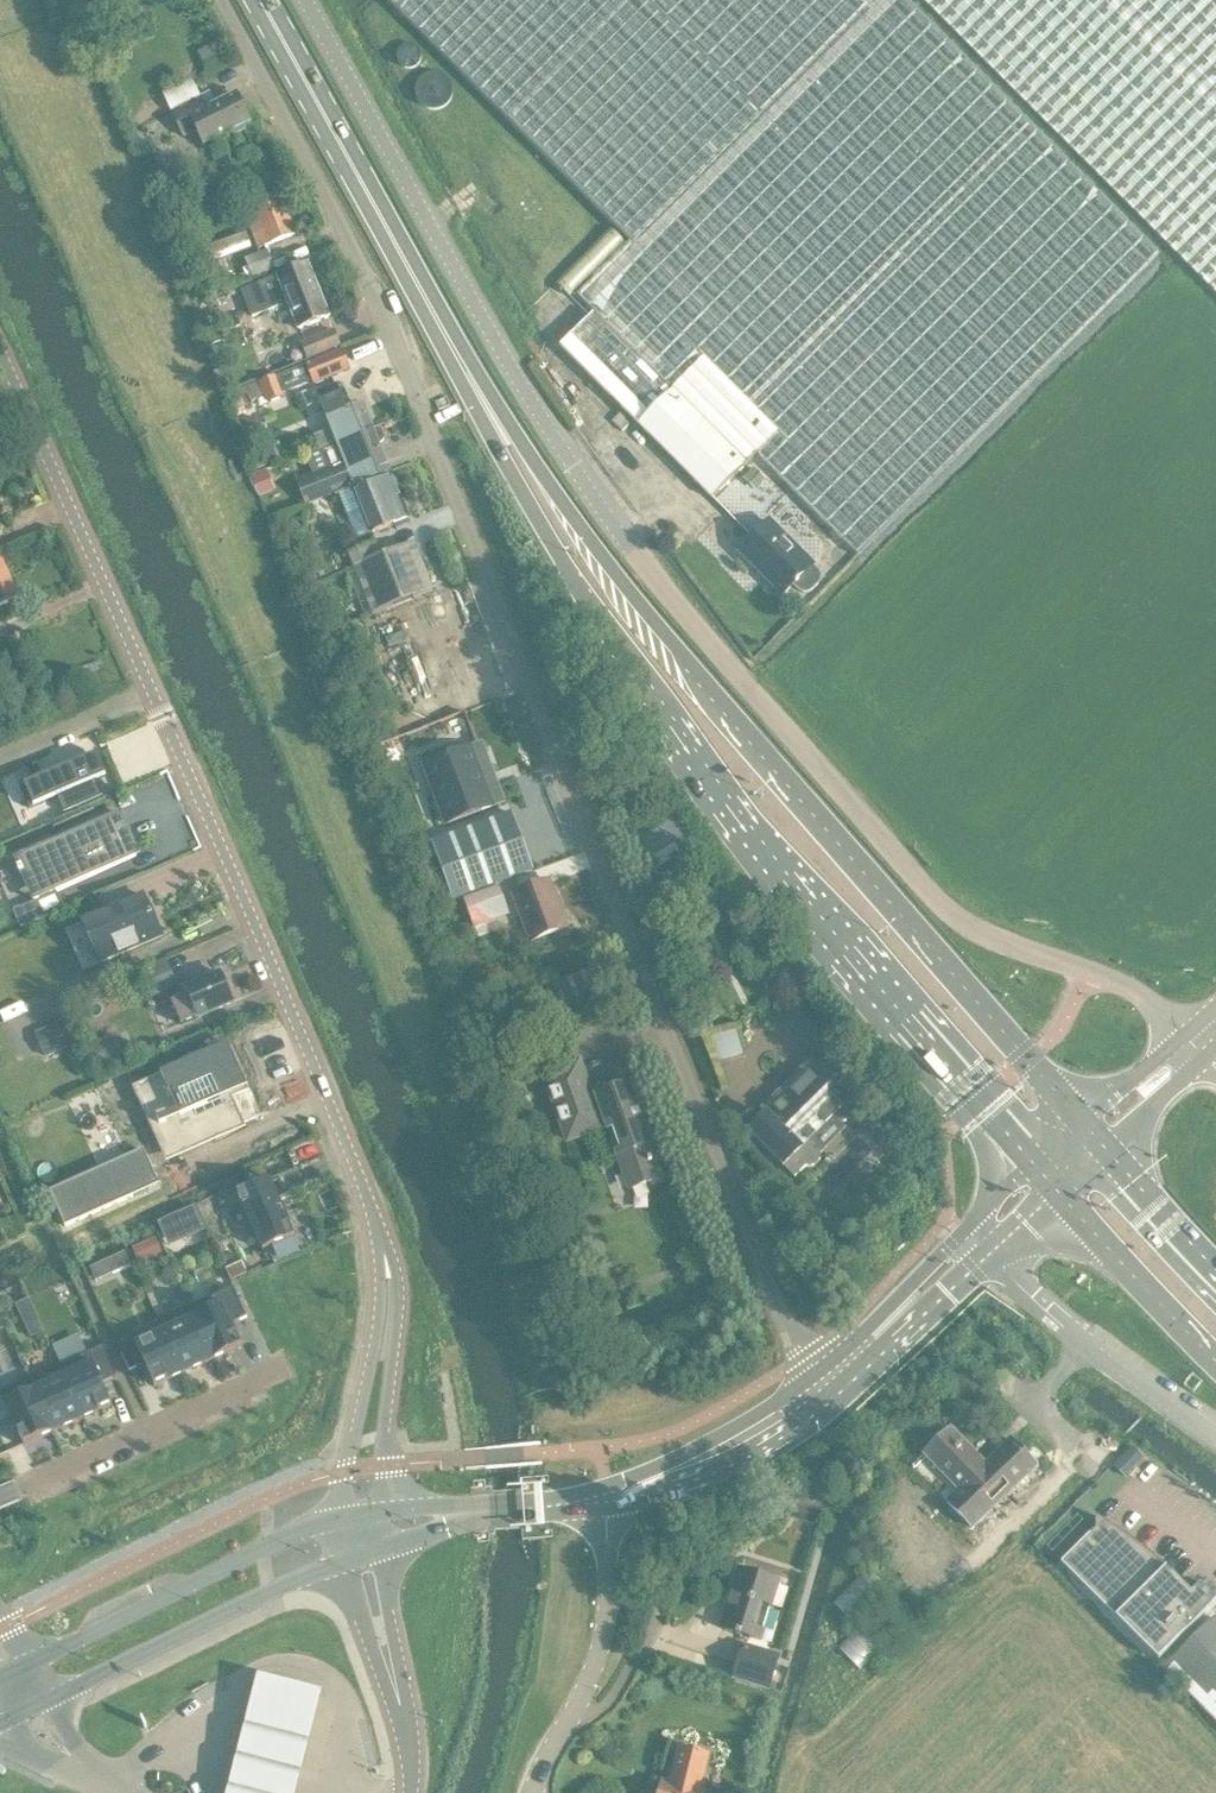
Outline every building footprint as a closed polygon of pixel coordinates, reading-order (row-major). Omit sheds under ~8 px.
[(496,108),(633,243),(578,296),(595,313),(561,346),(639,424),(713,499),(747,466),(757,455),(858,555),(966,449),(965,448),(1160,256),(906,0),(388,0),(496,108)] [(1215,295),(1215,0),(918,0),(1215,295)] [(172,111),(184,137),(197,130),(205,145),(230,132),(235,136),(245,131),(245,125),(250,123),(236,95),(206,110),(199,97),(172,111)] [(253,205),(237,211),(241,221),(248,219),(254,235),(260,248),(295,234),(279,194),(253,205)] [(251,273),(231,279),(226,261),(217,262),(215,256),(251,243),(247,233),(203,250),(215,285),(223,282),(225,291),(255,282),(253,278),(288,265),(281,246),(246,260),(251,273)] [(307,265),(278,276),(241,291),(252,318),(289,304),(299,329),(329,318),(307,265)] [(340,347),(339,345),(334,331),(303,343),(309,359),(340,347)] [(342,351),(307,365),(313,379),(315,385),(350,371),(342,351)] [(276,375),(259,382),(268,403),(284,397),(276,375)] [(252,385),(227,397),(234,413),(263,396),(258,383),(252,385)] [(336,386),(317,394),(332,430),(317,436),(321,448),(322,449),(337,443),(372,429),(363,405),(346,412),(336,386)] [(298,481),(297,481),(306,505),(307,504),(389,472),(388,469),(382,453),(379,444),(383,443),(385,439),(381,431),(378,429),(373,431),(372,429),(337,443),(322,449),(329,468),(298,481)] [(269,448),(252,455),(257,470),(279,462),(273,446),(269,448)] [(275,491),(268,471),(252,477),(258,496),(275,491)] [(355,492),(341,498),(347,514),(362,508),(372,534),(395,525),(395,524),(408,518),(403,507),(392,478),(355,492)] [(813,567),(813,566),(770,522),(740,552),(784,595),(794,585),(800,591),(804,593),(808,593),(813,591),(819,585),(821,581),(821,576),(819,572),(813,567)] [(414,542),(382,555),(377,542),(349,554),(373,614),(433,590),(414,542)] [(17,599),(0,561),(0,606),(17,599)] [(51,680),(72,672),(70,665),(49,673),(51,680)] [(16,689),(0,695),(0,697),(6,714),(23,708),(16,689)] [(460,752),(424,766),(446,824),(482,810),(493,806),(482,775),(494,770),(484,743),(460,752)] [(25,785),(20,787),(30,809),(34,807),(58,797),(64,813),(104,796),(99,786),(97,780),(104,777),(94,755),(25,785)] [(137,856),(117,813),(16,858),(20,866),(18,867),(21,873),(23,873),(29,887),(51,878),(57,892),(137,856)] [(454,900),(533,871),(512,813),(433,842),(454,900)] [(568,928),(550,880),(514,894),(531,941),(568,928)] [(474,930),(510,916),(499,887),(463,901),(474,930)] [(58,896),(16,915),(22,929),(65,910),(58,896)] [(102,964),(162,936),(144,896),(83,923),(102,964)] [(149,966),(138,971),(151,1000),(162,996),(149,966)] [(587,972),(550,988),(560,1012),(597,997),(587,972)] [(235,1002),(223,973),(186,990),(188,995),(173,1002),(183,1025),(198,1018),(199,1018),(235,1002)] [(75,1045),(63,1021),(34,1035),(45,1059),(75,1045)] [(229,1044),(133,1087),(137,1094),(147,1090),(173,1147),(219,1127),(222,1133),(261,1116),(229,1044)] [(579,1063),(545,1075),(568,1140),(609,1126),(610,1128),(614,1127),(623,1152),(619,1154),(631,1189),(658,1179),(646,1146),(651,1144),(630,1085),(598,1097),(599,1099),(588,1103),(575,1066),(580,1065),(579,1063)] [(768,1115),(749,1134),(783,1168),(784,1167),(794,1178),(806,1167),(813,1167),(821,1159),(821,1151),(810,1140),(832,1118),(837,1123),(845,1123),(857,1112),(856,1103),(852,1099),(852,1098),(819,1065),(768,1115)] [(142,1150),(50,1192),(66,1227),(158,1186),(142,1150)] [(264,1165),(251,1170),(255,1180),(268,1174),(264,1165)] [(296,1236),(271,1180),(239,1195),(263,1251),(273,1247),(296,1236)] [(126,1253),(108,1262),(114,1274),(131,1266),(126,1253)] [(243,1347),(233,1324),(247,1317),(234,1287),(190,1307),(214,1361),(243,1347)] [(214,1361),(190,1307),(160,1320),(165,1331),(184,1374),(214,1361)] [(184,1374),(165,1331),(136,1344),(144,1363),(155,1387),(184,1374)] [(144,1363),(136,1344),(131,1334),(116,1340),(130,1370),(144,1363)] [(117,1376),(103,1346),(89,1353),(102,1383),(117,1376)] [(113,1406),(102,1383),(89,1353),(59,1366),(83,1420),(113,1406)] [(83,1420),(59,1366),(30,1379),(54,1433),(83,1420)] [(54,1433),(30,1379),(0,1393),(25,1446),(54,1433)] [(972,1528),(1037,1466),(1012,1441),(986,1465),(951,1429),(925,1454),(960,1490),(947,1503),(972,1528)] [(1094,1516),(1095,1528),(1060,1563),(1158,1661),(1215,1603),(1198,1585),(1196,1586),(1190,1581),(1178,1581),(1138,1542),(1094,1516)] [(760,1640),(778,1582),(742,1571),(724,1629),(760,1640)] [(1184,1648),(1164,1669),(1215,1722),(1215,1618),(1215,1617),(1184,1648)] [(736,1679),(769,1688),(779,1658),(745,1647),(736,1679)] [(263,1664),(231,1792),(302,1792),(329,1681),(263,1664)] [(660,1792),(704,1792),(700,1792),(708,1755),(681,1748),(672,1785),(662,1783),(660,1792)]
